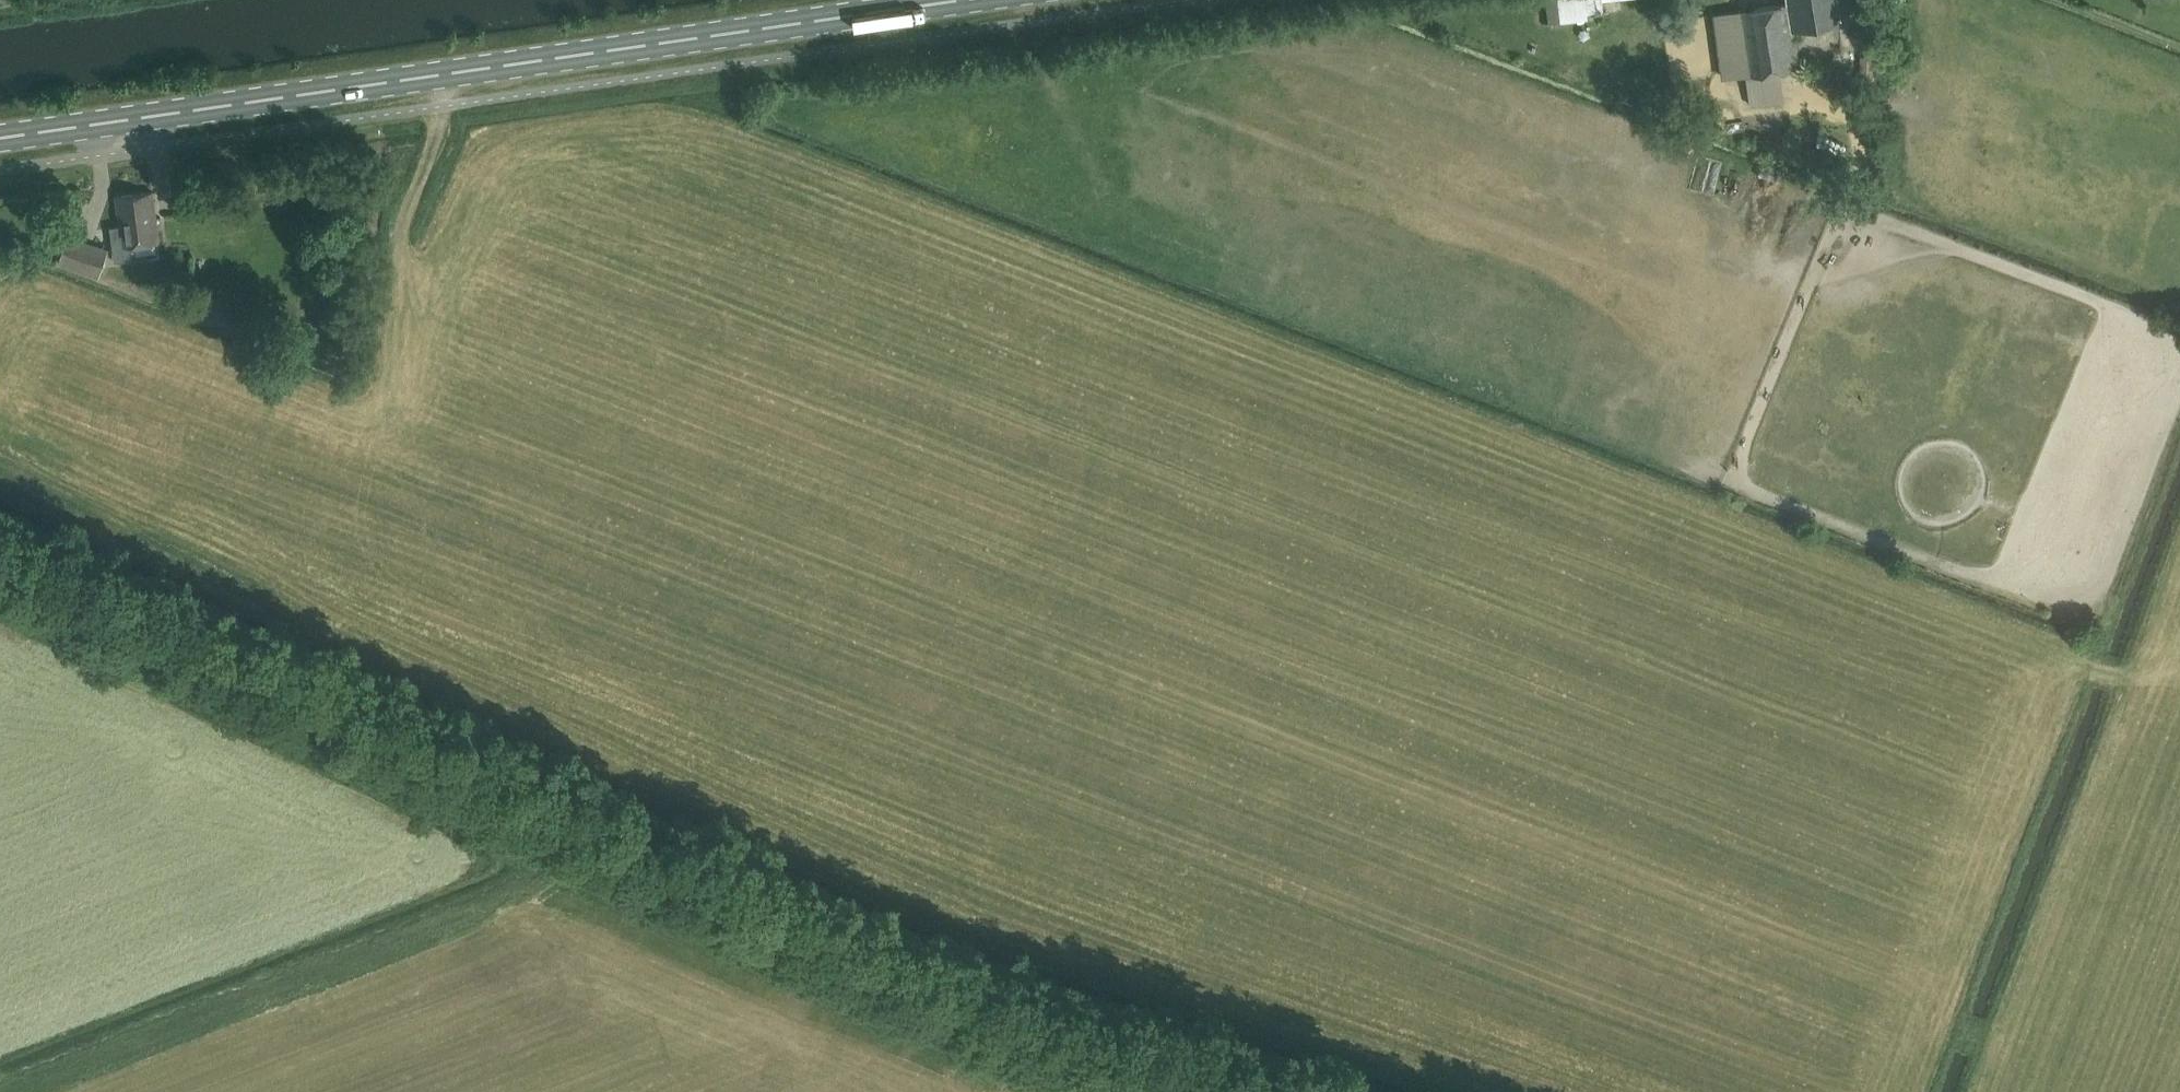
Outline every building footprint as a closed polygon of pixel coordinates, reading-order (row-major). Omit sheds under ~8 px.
[(1563,19),(1591,18),(1591,0),(1562,0),(1563,19)] [(1836,0),(1786,0),(1787,4),(1737,12),(1746,74),(1799,66),(1793,30),(1840,23),(1836,0)] [(158,241),(151,192),(116,197),(121,238),(113,239),(115,260),(134,258),(133,245),(158,241)] [(107,251),(65,236),(56,262),(98,277),(107,251)]
